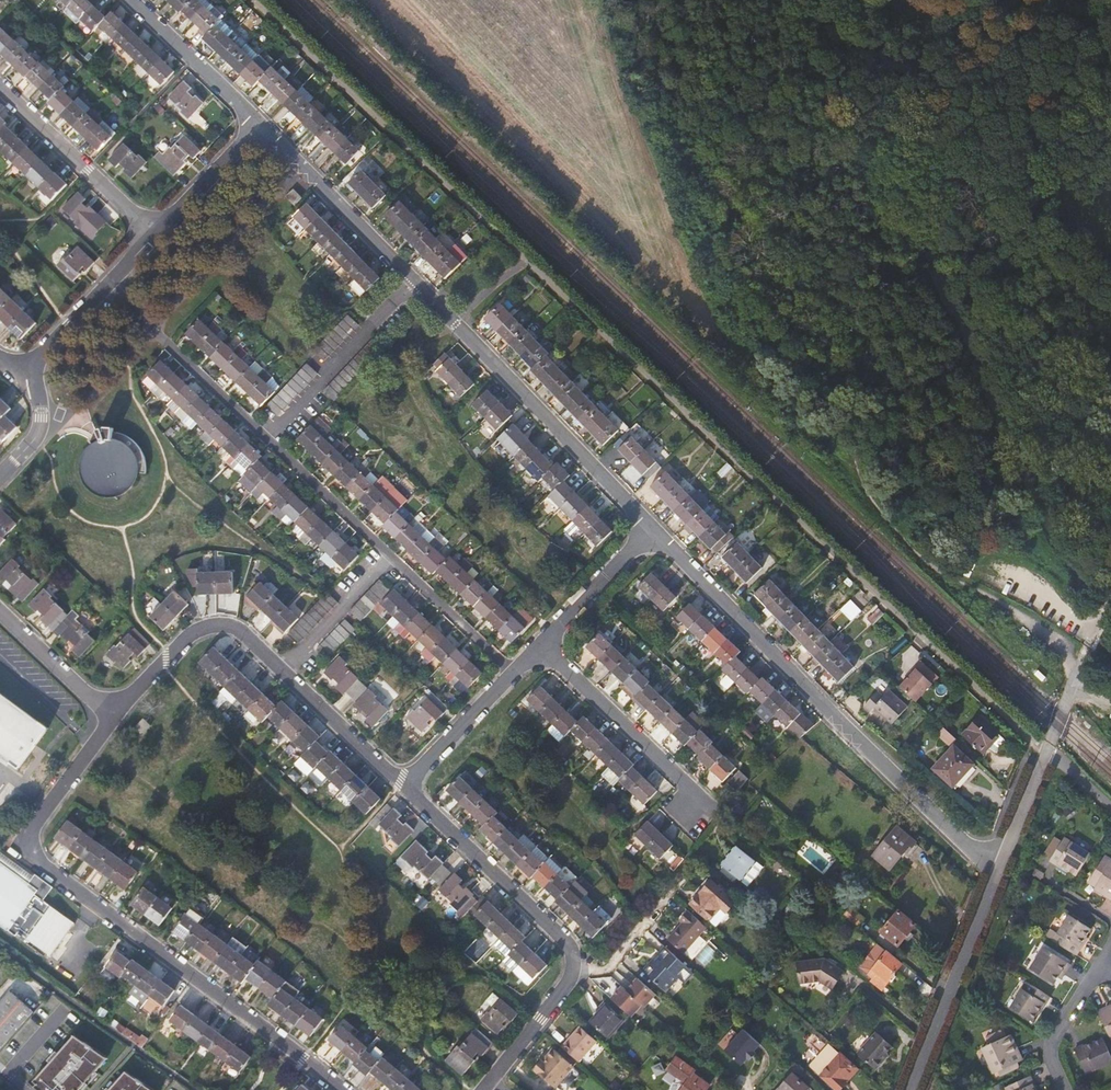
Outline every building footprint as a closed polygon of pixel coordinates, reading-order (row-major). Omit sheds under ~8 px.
[(79,17),(92,4),(87,0),(72,0),(67,5),(79,17)] [(179,12),(181,11),(191,0),(167,0),(166,0),(179,12)] [(207,0),(191,0),(181,11),(193,22),(211,4),(207,0)] [(79,17),(91,29),(96,23),(104,16),(92,4),(79,17)] [(223,16),(211,4),(193,22),(206,34),(220,18),(223,16)] [(96,23),(109,35),(122,22),(109,10),(104,16),(96,23)] [(202,38),(214,50),(233,30),(220,18),(206,34),(202,38)] [(109,35),(121,47),(134,34),(122,22),(109,35)] [(12,37),(0,26),(0,50),(12,37)] [(214,50),(226,61),(245,42),(233,30),(214,50)] [(121,47),(133,59),(146,45),(134,34),(121,47)] [(11,63),(24,49),(12,37),(0,50),(0,52),(11,63)] [(226,61),(239,73),(258,54),(245,42),(226,61)] [(133,59),(146,71),(159,58),(146,45),(133,59)] [(11,63),(24,75),(25,74),(37,61),(24,49),(11,63)] [(239,73),(251,85),(257,79),(270,66),(258,54),(239,73)] [(146,71),(158,83),(171,70),(159,58),(146,71)] [(25,74),(37,85),(50,72),(38,60),(37,61),(25,74)] [(282,77),(270,66),(257,79),(269,90),(282,77)] [(37,85),(49,97),(59,87),(62,84),(50,72),(37,85)] [(294,88),(282,77),(269,90),(281,102),(294,88)] [(179,108),(186,115),(200,100),(193,94),(191,96),(185,90),(188,86),(181,79),(167,94),(180,106),(179,108)] [(46,100),(58,112),(71,99),(59,87),(49,97),(46,100)] [(299,93),(294,88),(281,102),(292,112),(293,114),(307,100),(299,93)] [(58,112),(71,124),(83,111),(71,99),(58,112)] [(319,113),(307,100),(293,114),(306,126),(319,113)] [(71,124),(83,136),(96,123),(83,111),(71,124)] [(332,125),(319,113),(306,126),(319,138),(332,125)] [(14,134),(1,122),(0,123),(0,148),(14,134)] [(83,136),(96,148),(109,134),(96,123),(83,136)] [(344,137),(332,125),(319,138),(331,150),(344,137)] [(12,162),(26,146),(14,134),(0,148),(0,150),(12,162)] [(155,148),(149,154),(169,174),(182,160),(180,158),(185,152),(189,156),(197,149),(182,135),(169,148),(168,146),(160,154),(155,148)] [(358,149),(344,137),(331,150),(344,162),(358,149)] [(121,168),(128,175),(142,160),(135,154),(133,155),(120,143),(106,157),(113,164),(117,160),(123,166),(121,168)] [(12,162),(24,174),(39,158),(26,146),(12,162)] [(24,174),(36,185),(51,170),(39,158),(24,174)] [(36,185),(49,197),(63,182),(51,170),(36,185)] [(346,181),(358,194),(371,182),(358,170),(346,181)] [(383,195),(371,182),(358,194),(370,207),(383,195)] [(103,219),(87,204),(85,206),(79,201),(83,197),(76,190),(62,204),(75,217),(74,219),(89,234),(103,219)] [(284,196),(291,204),(298,197),(291,190),(284,196)] [(291,216),(302,228),(315,215),(304,203),(291,216)] [(382,216),(394,228),(407,215),(395,203),(382,216)] [(302,228),(314,240),(328,227),(315,215),(302,228)] [(394,228),(405,240),(418,227),(407,215),(394,228)] [(405,240),(418,252),(431,240),(436,235),(437,233),(425,220),(418,227),(405,240)] [(314,240),(327,253),(340,240),(328,227),(314,240)] [(436,235),(431,240),(442,252),(447,247),(436,235)] [(327,253),(338,265),(352,252),(340,240),(327,253)] [(418,252),(429,264),(442,252),(431,240),(418,252)] [(83,266),(90,259),(75,245),(62,258),(61,257),(54,264),(69,278),(75,271),(73,269),(79,263),(83,266)] [(338,265),(350,277),(363,264),(352,252),(338,265)] [(429,264),(441,277),(454,264),(442,252),(429,264)] [(350,277),(344,283),(356,295),(375,276),(363,264),(350,277)] [(5,322),(18,308),(6,297),(0,303),(0,317),(5,322)] [(480,317),(492,330),(508,315),(495,302),(480,317)] [(5,322),(18,334),(31,321),(18,308),(5,322)] [(344,312),(339,317),(349,327),(354,322),(344,312)] [(492,330),(504,342),(520,327),(508,315),(492,330)] [(205,323),(196,316),(182,330),(195,342),(214,322),(210,317),(205,323)] [(344,332),(349,327),(339,317),(334,322),(344,332)] [(219,326),(214,322),(195,342),(208,354),(222,339),(213,331),(219,326)] [(339,337),(344,332),(334,322),(329,327),(339,337)] [(334,343),(339,337),(329,327),(324,333),(334,343)] [(504,342),(516,355),(532,340),(520,327),(504,342)] [(329,348),(334,343),(324,333),(318,338),(329,348)] [(369,335),(364,340),(374,351),(379,346),(369,335)] [(324,353),(329,348),(318,338),(313,343),(324,353)] [(208,354),(214,360),(220,366),(239,346),(235,342),(230,347),(227,344),(222,339),(208,354)] [(370,356),(374,351),(364,340),(359,346),(370,356)] [(516,355),(528,368),(542,354),(544,352),(532,340),(516,355)] [(319,359),(324,353),(313,343),(309,348),(319,359)] [(243,349),(239,346),(220,366),(225,371),(233,377),(246,363),(238,356),(244,350),(243,349)] [(365,361),(370,356),(359,346),(354,351),(365,361)] [(354,351),(348,356),(359,367),(365,361),(354,351)] [(527,369),(539,382),(554,367),(551,363),(554,360),(546,351),(544,352),(542,354),(528,368),(527,369)] [(433,371),(446,384),(459,371),(446,358),(442,353),(430,364),(435,369),(433,371)] [(139,376),(152,388),(170,369),(157,356),(139,376)] [(348,356),(343,362),(354,372),(359,367),(348,356)] [(264,369),(251,358),(246,363),(233,377),(245,390),(264,369)] [(301,360),(296,365),(307,375),(311,370),(301,360)] [(349,378),(354,372),(343,362),(338,367),(349,378)] [(307,375),(296,365),(291,370),(302,380),(307,375)] [(344,383),(349,378),(338,367),(333,372),(344,383)] [(539,382),(551,394),(566,379),(554,367),(539,382)] [(161,386),(170,394),(183,381),(170,369),(152,388),(156,392),(161,386)] [(277,381),(264,369),(245,390),(258,402),(277,381)] [(302,380),(291,370),(286,376),(297,386),(302,380)] [(471,384),(459,371),(446,384),(458,397),(471,384)] [(339,388),(344,383),(333,372),(328,378),(339,388)] [(297,386),(286,376),(281,381),(292,391),(297,386)] [(335,393),(339,388),(328,378),(324,382),(335,393)] [(551,394),(563,407),(578,392),(566,379),(551,394)] [(164,400),(173,409),(177,412),(195,393),(190,388),(183,381),(170,394),(164,400)] [(292,391),(281,381),(276,386),(287,396),(292,391)] [(330,397),(335,393),(324,382),(319,387),(330,397)] [(276,386),(271,391),(282,401),(287,396),(276,386)] [(470,404),(482,417),(497,403),(485,390),(470,404)] [(266,397),(276,407),(282,401),(271,391),(266,397)] [(563,407),(575,420),(590,404),(578,392),(563,407)] [(208,405),(202,399),(195,393),(177,412),(185,420),(189,424),(194,418),(208,405)] [(590,404),(602,416),(607,412),(595,400),(590,404)] [(509,416),(497,403),(482,417),(495,430),(509,416)] [(575,420),(587,432),(602,416),(590,404),(575,420)] [(197,432),(202,436),(220,416),(208,405),(194,418),(203,426),(197,432)] [(607,412),(602,416),(587,432),(599,445),(615,430),(621,424),(609,411),(607,412)] [(1,412),(0,413),(0,436),(1,437),(14,424),(1,412)] [(317,419),(312,415),(293,436),(306,448),(320,433),(311,425),(317,419)] [(212,434),(220,442),(233,429),(220,416),(202,436),(206,440),(212,434)] [(141,466),(140,453),(135,443),(127,435),(119,430),(111,428),(111,426),(108,423),(103,423),(103,424),(102,427),(100,428),(100,426),(99,425),(98,424),(96,425),(95,426),(95,427),(98,436),(90,440),(83,446),(79,454),(77,465),(80,475),(85,483),(94,489),(104,492),(114,490),(118,489),(126,483),(130,480),(133,472),(134,469),(141,470),(141,466)] [(621,424),(615,430),(620,434),(625,429),(626,429),(621,424)] [(223,456),(228,461),(246,441),(233,429),(220,442),(228,450),(223,456)] [(500,443),(513,456),(527,441),(515,429),(500,443)] [(610,444),(627,461),(642,447),(625,429),(620,434),(610,444)] [(328,441),(320,433),(306,448),(318,460),(338,439),(334,436),(328,441)] [(342,443),(338,439),(318,460),(331,472),(345,457),(337,449),(342,443)] [(228,461),(240,473),(256,456),(259,453),(246,441),(228,461)] [(513,456),(525,468),(539,454),(527,441),(513,456)] [(655,459),(642,447),(627,461),(640,474),(655,459)] [(525,468),(537,480),(540,477),(551,466),(539,454),(525,468)] [(343,484),(363,463),(367,459),(363,455),(359,460),(354,465),(345,457),(331,472),(343,484)] [(237,476),(250,489),(269,469),(256,456),(240,473),(237,476)] [(367,468),(363,463),(343,484),(355,495),(369,481),(374,475),(367,468)] [(540,477),(554,492),(563,483),(569,477),(555,463),(551,466),(540,477)] [(260,487),(268,495),(281,480),(285,477),(277,470),(274,474),(269,469),(250,489),(254,493),(260,487)] [(647,485),(660,499),(675,484),(662,471),(647,485)] [(270,508),(274,512),(293,492),(281,480),(268,495),(275,503),(270,508)] [(378,489),(369,481),(355,495),(368,508),(388,487),(384,484),(378,489)] [(574,494),(563,483),(554,492),(549,497),(545,501),(543,503),(552,512),(554,510),(555,512),(559,508),(574,494)] [(688,497),(675,484),(660,499),(673,511),(688,497)] [(392,491),(388,487),(368,508),(381,520),(392,508),(395,505),(387,497),(392,491)] [(706,502),(695,490),(688,497),(673,511),(684,524),(705,504),(706,502)] [(284,511),(292,518),(306,504),(293,492),(274,512),(279,517),(284,511)] [(575,493),(574,494),(559,508),(571,520),(585,506),(580,501),(582,500),(575,493)] [(287,524),(299,536),(318,516),(306,504),(292,518),(287,524)] [(705,504),(684,524),(682,526),(688,533),(691,530),(696,536),(715,518),(716,516),(705,504)] [(597,519),(585,506),(571,520),(561,530),(573,542),(583,533),(597,519)] [(10,517),(0,508),(0,527),(10,517)] [(401,517),(392,508),(381,520),(378,522),(391,535),(410,514),(407,511),(401,517)] [(415,519),(410,514),(391,535),(404,546),(417,532),(409,524),(415,519)] [(309,534),(317,542),(331,528),(318,516),(299,536),(303,540),(309,534)] [(715,518),(696,536),(709,549),(711,547),(715,552),(731,537),(726,532),(723,534),(720,530),(723,527),(715,518)] [(583,533),(595,545),(609,531),(597,519),(583,533)] [(320,557),(324,560),(343,540),(331,528),(317,542),(325,550),(320,557)] [(427,539),(419,530),(417,532),(404,546),(416,559),(435,538),(431,535),(427,539)] [(439,543),(435,538),(416,559),(429,571),(432,567),(442,557),(434,548),(439,543)] [(334,558),(342,566),(356,552),(343,540),(324,560),(328,564),(334,558)] [(719,557),(732,570),(747,555),(735,542),(719,557)] [(454,561),(446,553),(442,557),(432,567),(445,580),(464,559),(460,555),(454,561)] [(759,567),(747,555),(732,570),(744,582),(759,567)] [(12,592),(26,578),(13,565),(14,564),(7,557),(0,564),(0,578),(3,576),(8,582),(5,586),(12,592)] [(472,578),(470,576),(476,571),(469,563),(464,559),(445,580),(458,592),(472,578)] [(196,590),(214,589),(213,568),(196,569),(196,565),(186,565),(187,570),(193,582),(196,581),(196,590)] [(230,568),(213,568),(214,589),(231,589),(230,568)] [(635,586),(647,598),(660,585),(648,573),(635,586)] [(372,583),(382,593),(388,588),(377,577),(372,583)] [(480,586),(472,578),(458,592),(471,604),(490,584),(486,580),(480,586)] [(752,593),(765,607),(780,592),(767,579),(752,593)] [(246,593),(258,605),(271,592),(259,580),(246,593)] [(18,596),(30,606),(31,608),(34,606),(40,612),(36,615),(43,622),(46,620),(51,625),(63,612),(44,595),(46,593),(43,591),(32,581),(18,596)] [(378,598),(382,593),(372,583),(367,588),(378,598)] [(494,588),(490,584),(471,604),(483,616),(497,602),(489,594),(494,588)] [(673,597),(660,585),(647,598),(659,610),(673,597)] [(172,586),(160,599),(173,612),(185,599),(172,586)] [(383,605),(391,613),(405,599),(392,587),(374,607),(378,611),(383,605)] [(373,603),(378,598),(367,588),(362,593),(373,603)] [(324,591),(319,596),(330,606),(335,601),(324,591)] [(258,605),(271,617),(284,603),(271,592),(258,605)] [(771,613),(777,619),(792,605),(780,592),(765,607),(761,610),(767,617),(771,613)] [(367,608),(373,603),(362,593),(357,598),(367,608)] [(326,611),(330,606),(319,596),(315,601),(326,611)] [(362,614),(367,608),(357,598),(352,604),(362,614)] [(161,624),(173,612),(160,599),(148,610),(161,624)] [(417,612),(405,599),(391,613),(400,621),(395,627),(399,631),(417,612)] [(841,608),(852,620),(862,610),(852,599),(841,608)] [(320,616),(326,611),(315,601),(309,606),(320,616)] [(505,610),(497,602),(483,616),(496,628),(515,608),(511,604),(505,610)] [(271,617),(283,629),(296,616),(284,603),(271,617)] [(674,616),(686,628),(699,615),(686,603),(674,616)] [(357,619),(362,614),(352,604),(347,609),(357,619)] [(777,619),(789,632),(804,617),(792,605),(777,619)] [(316,621),(320,616),(309,606),(305,611),(316,621)] [(496,628),(509,640),(530,618),(517,606),(515,608),(496,628)] [(74,614),(67,608),(63,612),(51,625),(48,628),(54,634),(57,632),(63,637),(66,636),(71,641),(68,645),(75,652),(89,637),(76,625),(77,623),(71,617),(74,614)] [(866,618),(872,624),(882,613),(876,608),(866,618)] [(311,626),(316,621),(305,611),(300,616),(311,626)] [(430,623),(417,612),(399,631),(403,635),(408,629),(416,637),(430,623)] [(686,628),(699,641),(712,628),(699,615),(686,628)] [(305,632),(311,626),(300,616),(295,621),(305,632)] [(335,621),(346,631),(351,626),(340,616),(335,621)] [(789,632),(801,644),(816,630),(804,617),(789,632)] [(301,636),(305,632),(295,621),(290,626),(301,636)] [(346,631),(335,621),(330,626),(341,636),(346,631)] [(442,636),(430,623),(416,637),(424,645),(419,651),(424,655),(442,636)] [(135,651),(147,640),(132,625),(114,643),(113,641),(106,648),(120,663),(127,656),(125,653),(131,647),(135,651)] [(296,641),(301,636),(290,626),(285,631),(296,641)] [(341,636),(330,626),(326,631),(336,641),(341,636)] [(699,641),(712,653),(725,640),(712,628),(699,641)] [(801,644),(813,657),(828,642),(816,630),(801,644)] [(326,631),(321,637),(331,646),(336,641),(326,631)] [(583,646),(596,658),(609,645),(597,633),(583,646)] [(454,647),(442,636),(424,655),(428,659),(433,653),(441,661),(454,647)] [(326,651),(331,646),(321,637),(316,642),(326,651)] [(712,653),(724,665),(733,656),(737,652),(725,640),(712,653)] [(321,656),(326,651),(316,642),(311,646),(321,656)] [(813,657),(825,669),(840,654),(828,642),(813,657)] [(196,658),(208,670),(223,655),(210,643),(196,658)] [(807,650),(801,644),(798,647),(804,653),(807,650)] [(596,658),(609,671),(622,657),(609,645),(596,658)] [(467,659),(454,647),(441,661),(449,669),(444,674),(448,679),(467,659)] [(852,667),(840,654),(825,669),(837,682),(852,667)] [(208,670),(221,682),(235,667),(223,655),(208,670)] [(344,688),(349,694),(361,682),(342,664),(343,662),(336,655),(322,670),(329,676),(332,674),(337,680),(334,684),(341,691),(344,688)] [(720,670),(733,682),(746,669),(733,656),(724,665),(720,670)] [(609,671),(622,683),(635,669),(622,657),(609,671)] [(478,670),(467,659),(448,679),(452,682),(450,683),(459,692),(466,685),(465,684),(478,670)] [(921,661),(916,666),(932,681),(936,675),(921,661)] [(916,666),(915,666),(909,673),(911,674),(900,686),(916,700),(933,682),(932,681),(916,666)] [(248,679),(235,667),(221,682),(216,687),(229,699),(234,694),(248,679)] [(622,683),(635,695),(646,684),(648,682),(635,669),(622,683)] [(733,682),(746,694),(748,691),(758,681),(746,669),(733,682)] [(748,691),(761,703),(773,690),(761,678),(758,681),(748,691)] [(234,694),(246,705),(260,690),(248,679),(234,694)] [(373,695),(361,682),(349,694),(354,699),(352,702),(359,709),(361,707),(367,713),(363,716),(371,723),(385,708),(372,696),(373,695)] [(635,695),(622,683),(618,687),(631,699),(635,695)] [(633,697),(645,709),(658,696),(646,684),(635,695),(633,697)] [(526,699),(538,712),(551,699),(538,686),(526,699)] [(260,690),(246,705),(240,711),(248,719),(254,713),(259,718),(264,712),(273,702),(260,690)] [(761,703),(774,715),(786,702),(773,690),(761,703)] [(878,691),(864,706),(871,712),(875,707),(892,723),(908,707),(890,690),(884,696),(878,691)] [(433,718),(445,705),(433,694),(430,691),(413,710),(411,708),(404,715),(418,730),(426,722),(423,720),(429,714),(433,718)] [(23,778),(56,735),(0,695),(0,759),(23,778)] [(645,709),(657,721),(670,707),(658,696),(645,709)] [(264,712),(277,724),(291,709),(279,697),(273,702),(264,712)] [(538,712),(550,723),(563,710),(551,699),(538,712)] [(812,727),(786,702),(774,715),(799,739),(801,737),(812,727)] [(657,721),(670,733),(683,720),(670,707),(657,721)] [(277,724),(289,735),(303,720),(291,709),(277,724)] [(550,723),(562,735),(569,729),(575,722),(563,710),(550,723)] [(980,713),(962,733),(982,751),(988,744),(986,742),(997,729),(980,713)] [(138,729),(145,721),(138,714),(131,721),(138,729)] [(569,729),(581,741),(594,728),(581,716),(575,722),(569,729)] [(289,735),(302,748),(312,736),(316,732),(303,720),(289,735)] [(670,733),(683,746),(685,744),(696,732),(683,720),(670,733)] [(949,743),(956,736),(943,724),(937,732),(949,743)] [(581,741),(594,753),(606,740),(594,728),(581,741)] [(685,744),(697,756),(709,744),(711,742),(698,730),(696,732),(685,744)] [(294,756),(307,768),(308,767),(325,749),(312,736),(302,748),(294,756)] [(594,753),(606,765),(618,752),(606,740),(594,753)] [(696,758),(708,770),(721,756),(709,744),(697,756),(696,758)] [(954,744),(934,767),(953,784),(973,761),(954,744)] [(340,759),(327,747),(325,749),(308,767),(321,778),(325,774),(340,759)] [(606,765),(618,777),(629,766),(631,764),(618,752),(606,765)] [(733,768),(721,756),(708,770),(720,782),(733,768)] [(325,774),(337,786),(352,771),(340,759),(325,774)] [(617,779),(629,791),(642,778),(629,766),(618,777),(617,779)] [(741,770),(732,781),(739,787),(748,777),(741,770)] [(337,786),(350,798),(365,783),(352,771),(337,786)] [(469,784),(457,773),(443,786),(456,798),(469,784)] [(654,790),(642,778),(629,791),(642,803),(654,790)] [(350,798),(362,810),(377,795),(365,783),(350,798)] [(482,797),(469,784),(456,798),(469,810),(482,797)] [(494,809),(482,797),(469,810),(481,822),(490,813),(494,809)] [(391,805),(386,800),(374,812),(379,817),(376,820),(389,833),(387,834),(395,842),(410,826),(403,819),(402,821),(396,815),(399,811),(392,804),(391,805)] [(478,826),(490,837),(503,824),(490,813),(481,822),(478,826)] [(51,834),(64,844),(77,827),(63,817),(51,834)] [(633,834),(645,845),(657,832),(645,821),(633,834)] [(490,837),(503,849),(515,836),(503,824),(490,837)] [(64,844),(79,855),(91,838),(77,827),(64,844)] [(916,841),(898,827),(876,854),(892,867),(907,848),(909,851),(916,841)] [(669,845),(657,832),(645,845),(657,857),(669,845)] [(503,849),(515,862),(528,848),(515,836),(503,849)] [(1061,840),(1054,836),(1045,850),(1052,855),(1061,840)] [(1063,837),(1050,858),(1057,863),(1058,862),(1067,868),(1065,871),(1073,876),(1088,853),(1063,837)] [(79,855),(93,865),(105,848),(91,838),(79,855)] [(427,872),(433,878),(444,866),(439,860),(440,858),(433,852),(430,855),(424,849),(426,847),(418,841),(403,857),(410,864),(412,862),(425,874),(427,872)] [(734,846),(720,863),(738,877),(753,860),(734,846)] [(93,865),(107,875),(119,858),(105,848),(93,865)] [(515,862),(528,874),(530,872),(541,861),(528,848),(515,862)] [(1104,856),(1087,882),(1099,890),(1098,893),(1110,901),(1110,860),(1104,856)] [(134,869),(119,858),(107,875),(121,885),(134,869)] [(555,871),(543,858),(541,861),(530,872),(543,884),(555,871)] [(737,879),(738,877),(720,863),(718,865),(737,879)] [(3,927),(19,939),(22,935),(46,954),(71,921),(47,904),(57,892),(36,875),(29,885),(0,864),(0,924),(3,927)] [(475,897),(469,892),(470,891),(463,884),(461,886),(456,880),(459,877),(452,869),(450,871),(444,866),(433,878),(438,883),(436,885),(449,898),(448,900),(455,907),(458,904),(463,909),(475,897)] [(568,883),(555,871),(543,884),(555,896),(565,885),(568,883)] [(709,881),(706,884),(689,903),(707,919),(718,906),(724,910),(732,901),(709,881)] [(128,900),(142,911),(154,894),(140,883),(128,900)] [(553,898),(566,911),(579,898),(565,885),(555,896),(553,898)] [(472,911),(485,923),(497,910),(480,892),(475,897),(463,909),(461,912),(466,918),(472,911)] [(142,911),(157,921),(169,904),(154,894),(142,911)] [(566,911),(578,923),(591,909),(579,898),(566,911)] [(463,909),(458,904),(455,907),(452,910),(458,915),(461,912),(463,909)] [(170,928),(185,938),(198,921),(203,914),(199,910),(193,910),(187,906),(184,911),(182,911),(170,928)] [(578,923),(591,935),(604,922),(591,909),(578,923)] [(485,923),(497,935),(510,922),(497,910),(485,923)] [(683,955),(706,928),(687,911),(679,921),(682,923),(668,941),(683,955)] [(866,923),(853,913),(848,919),(861,930),(866,923)] [(903,949),(921,926),(903,913),(886,935),(903,949)] [(1070,918),(1054,942),(1075,956),(1080,948),(1078,947),(1083,938),(1085,938),(1090,931),(1070,918)] [(185,938),(199,949),(212,932),(198,921),(185,938)] [(519,937),(522,934),(510,922),(497,935),(492,941),(504,953),(510,947),(519,937)] [(199,949),(213,959),(226,941),(212,932),(199,949)] [(231,934),(226,941),(213,959),(227,969),(240,952),(246,944),(231,934)] [(500,958),(512,970),(519,963),(531,950),(519,937),(510,947),(504,953),(500,958)] [(831,940),(826,946),(833,952),(838,946),(831,940)] [(871,979),(878,984),(880,981),(884,985),(902,963),(881,946),(877,942),(859,965),(873,976),(871,979)] [(259,954),(246,944),(240,952),(254,962),(256,958),(259,954)] [(102,963),(117,974),(128,959),(113,948),(102,963)] [(531,950),(519,963),(512,970),(525,983),(532,976),(545,962),(531,950)] [(1043,950),(1029,972),(1052,986),(1058,975),(1062,977),(1069,966),(1043,950)] [(227,969),(241,979),(244,975),(254,962),(240,952),(227,969)] [(669,1000),(692,974),(670,954),(664,960),(661,957),(644,976),(669,1000)] [(113,978),(128,988),(133,981),(144,967),(129,956),(128,959),(117,974),(113,978)] [(244,975),(259,985),(271,968),(256,958),(254,962),(244,975)] [(843,970),(824,958),(797,963),(799,983),(819,980),(832,988),(843,970)] [(157,977),(144,967),(133,981),(147,992),(157,977)] [(259,985),(273,996),(281,985),(285,979),(271,968),(259,985)] [(171,987),(157,977),(147,992),(161,1002),(171,987)] [(638,982),(627,993),(643,1008),(645,1010),(656,998),(638,982)] [(1043,1005),(1048,998),(1027,984),(1010,1008),(1030,1021),(1036,1014),(1035,1012),(1040,1004),(1043,1005)] [(294,995),(281,985),(273,996),(268,1002),(282,1013),(294,995)] [(623,989),(612,1001),(632,1020),(643,1008),(627,993),(623,989)] [(0,1004),(0,1048),(33,1011),(11,992),(0,1004)] [(308,1005),(294,995),(282,1013),(295,1022),(308,1005)] [(485,1010),(479,1018),(496,1033),(503,1024),(501,1023),(507,1016),(511,1019),(516,1012),(499,998),(487,1012),(485,1010)] [(167,1017),(182,1028),(193,1013),(178,1003),(167,1017)] [(605,1003),(589,1021),(607,1037),(624,1019),(605,1003)] [(323,1016),(308,1005),(295,1022),(310,1033),(323,1016)] [(1098,1012),(1110,1039),(1110,1006),(1098,1012)] [(661,1016),(677,1029),(682,1023),(669,1010),(667,1009),(661,1016)] [(182,1028),(195,1038),(206,1023),(193,1013),(182,1028)] [(327,1035),(342,1049),(355,1034),(339,1021),(327,1035)] [(195,1038),(209,1048),(220,1033),(206,1023),(195,1038)] [(596,1040),(579,1025),(571,1033),(572,1035),(561,1048),(577,1061),(596,1040)] [(481,1055),(492,1042),(474,1028),(472,1026),(467,1033),(469,1035),(459,1047),(457,1045),(443,1062),(460,1076),(473,1060),(472,1058),(477,1052),(481,1055)] [(733,1027),(718,1043),(743,1066),(763,1044),(745,1027),(739,1033),(733,1027)] [(1015,1049),(1011,1050),(1006,1038),(1005,1039),(1001,1030),(986,1037),(990,1045),(981,1049),(993,1073),(1002,1069),(1005,1075),(1018,1069),(1015,1063),(1020,1061),(1015,1049)] [(877,1031),(858,1053),(876,1068),(884,1058),(882,1057),(892,1045),(877,1031)] [(209,1048),(223,1058),(234,1043),(220,1033),(209,1048)] [(342,1049),(355,1060),(366,1048),(368,1046),(355,1034),(342,1049)] [(104,1057),(84,1043),(81,1046),(72,1038),(44,1070),(47,1073),(34,1087),(38,1089),(79,1089),(95,1071),(93,1069),(104,1057)] [(1094,1044),(1094,1045),(1086,1049),(1084,1047),(1076,1050),(1087,1074),(1110,1062),(1110,1058),(1102,1040),(1094,1044)] [(223,1058),(238,1069),(249,1054),(234,1043),(223,1058)] [(821,1075),(826,1079),(839,1089),(841,1089),(848,1082),(845,1080),(856,1068),(849,1062),(840,1054),(830,1045),(811,1066),(821,1075)] [(371,1069),(379,1059),(383,1055),(385,1052),(378,1046),(372,1053),(366,1048),(355,1060),(354,1062),(367,1073),(371,1069)] [(571,1066),(553,1050),(552,1050),(549,1051),(546,1054),(546,1058),(542,1062),(539,1060),(531,1068),(552,1087),(571,1066)] [(371,1069),(383,1080),(396,1067),(383,1055),(379,1059),(371,1069)] [(683,1089),(711,1089),(696,1076),(697,1073),(681,1058),(670,1070),(687,1085),(683,1089)] [(395,1089),(398,1089),(409,1078),(396,1067),(383,1080),(395,1089)] [(858,1070),(856,1068),(845,1080),(848,1082),(858,1070)] [(135,1079),(132,1082),(123,1074),(109,1089),(152,1089),(135,1079)] [(422,1089),(409,1078),(398,1089),(422,1089)] [(1028,1078),(1004,1088),(1005,1089),(1033,1089),(1028,1078)] [(799,1079),(789,1089),(812,1089),(799,1079)] [(300,1082),(293,1089),(309,1089),(300,1082)]
